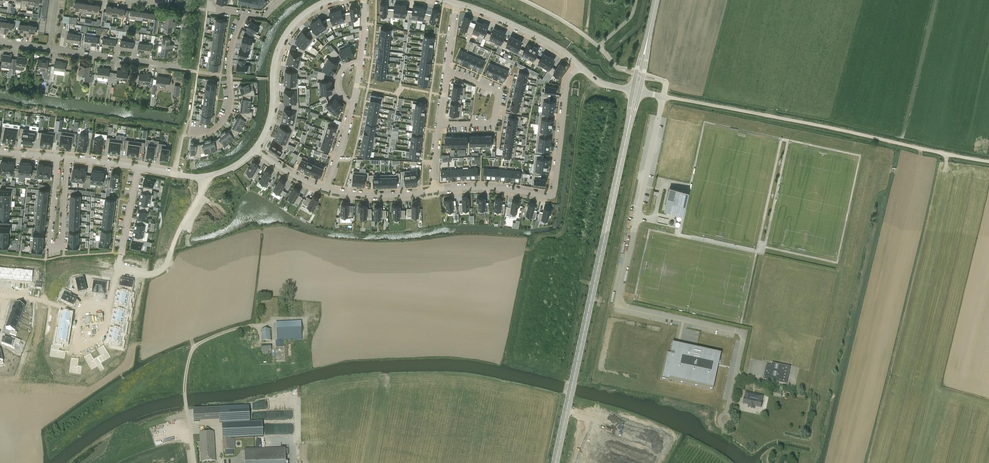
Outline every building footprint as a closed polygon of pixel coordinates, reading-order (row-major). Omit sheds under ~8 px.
[(387,3),(381,3),(381,17),(387,17),(390,17),(390,10),(387,10),(387,3)] [(390,10),(390,17),(399,17),(400,4),(394,3),(394,10),(390,10)] [(400,4),(399,17),(408,18),(409,11),(406,11),(406,4),(400,4)] [(409,11),(408,18),(417,20),(419,6),(414,5),(412,12),(409,11)] [(350,14),(346,15),(348,21),(349,25),(352,25),(352,19),(357,18),(356,6),(349,7),(350,14)] [(419,6),(417,20),(426,21),(427,14),(424,14),(426,7),(419,6)] [(118,15),(124,16),(127,17),(128,10),(125,9),(119,8),(118,15)] [(127,17),(136,18),(137,10),(131,9),(131,10),(128,10),(127,17)] [(341,9),(335,11),(339,24),(348,21),(346,15),(343,16),(341,9)] [(427,14),(426,21),(429,22),(429,23),(435,24),(439,11),(432,9),(431,15),(427,14)] [(331,20),(328,21),(330,27),(339,24),(335,11),(329,12),(331,20)] [(166,14),(165,23),(177,24),(177,21),(173,21),(174,15),(166,14)] [(320,17),(315,21),(322,30),(323,32),(330,27),(328,21),(324,23),(320,17)] [(464,17),(461,27),(466,29),(466,31),(469,33),(469,32),(471,27),(468,26),(470,19),(464,17)] [(256,32),(258,29),(258,30),(258,29),(258,28),(259,26),(251,21),(248,27),(249,28),(247,31),(253,35),(255,31),(256,32)] [(315,21),(310,24),(314,30),(311,33),(315,37),(318,35),(317,34),(322,30),(315,21)] [(5,22),(4,33),(7,34),(7,29),(13,30),(14,26),(19,27),(19,31),(25,32),(24,36),(27,36),(28,25),(23,24),(20,24),(14,23),(10,22),(5,22)] [(471,27),(469,32),(478,35),(482,24),(477,22),(474,28),(471,27)] [(163,26),(163,29),(164,30),(164,31),(171,32),(172,26),(176,27),(177,24),(165,23),(165,27),(163,26)] [(482,24),(478,35),(486,39),(488,33),(485,32),(488,26),(482,24)] [(28,25),(27,36),(30,37),(30,33),(36,33),(37,29),(39,30),(39,27),(37,26),(28,25)] [(84,26),(83,32),(82,40),(85,40),(84,43),(91,44),(92,36),(85,35),(86,33),(87,33),(88,26),(84,26)] [(99,35),(101,35),(102,28),(97,27),(96,37),(92,36),(91,44),(97,45),(98,37),(99,35)] [(488,33),(486,39),(494,42),(499,31),(494,28),(491,34),(488,33)] [(302,31),(299,36),(310,44),(315,37),(311,33),(308,36),(302,31)] [(499,31),(494,42),(500,45),(499,46),(502,47),(502,46),(505,40),(502,39),(505,33),(499,31)] [(133,50),(133,45),(134,40),(137,40),(138,33),(134,33),(133,39),(132,39),(131,42),(127,41),(126,49),(133,50)] [(138,33),(137,40),(139,40),(138,46),(138,51),(144,51),(145,44),(142,43),(143,34),(139,33),(138,33)] [(380,34),(379,44),(389,45),(390,35),(380,34)] [(145,44),(144,51),(150,52),(152,44),(153,44),(154,43),(155,36),(152,35),(151,42),(149,41),(148,44),(145,44)] [(250,48),(253,49),(255,42),(252,41),(253,38),(243,35),(241,42),(242,43),(242,45),(250,48)] [(299,36),(295,41),(301,45),(298,49),(304,52),(306,49),(310,44),(299,36)] [(505,40),(502,46),(511,50),(516,39),(511,36),(508,42),(505,40)] [(163,37),(162,46),(173,48),(174,45),(169,44),(170,38),(163,37)] [(516,39),(511,50),(519,54),(522,49),(519,47),(521,41),(516,39)] [(345,47),(345,48),(349,57),(351,56),(354,55),(352,51),(355,50),(355,43),(345,47)] [(249,51),(250,48),(242,45),(241,48),(240,48),(238,55),(247,58),(248,55),(248,54),(249,51)] [(344,45),(338,47),(343,59),(346,58),(349,57),(345,48),(345,47),(344,45)] [(522,49),(519,54),(527,58),(533,47),(528,45),(525,50),(522,49)] [(173,48),(162,46),(159,46),(158,53),(161,53),(161,55),(168,56),(168,50),(173,51),(173,48)] [(533,47),(527,58),(535,63),(538,57),(535,56),(538,50),(533,47)] [(290,51),(288,57),(299,60),(299,59),(301,54),(303,55),(304,52),(298,49),(297,53),(290,51)] [(461,50),(456,60),(462,62),(466,52),(461,50)] [(466,52),(462,62),(467,64),(471,55),(466,52)] [(538,57),(535,63),(542,67),(543,66),(549,57),(544,53),(541,59),(538,57)] [(9,68),(13,68),(14,58),(11,58),(12,56),(3,55),(2,64),(1,66),(2,66),(1,68),(6,68),(6,67),(9,68)] [(471,55),(467,64),(473,67),(478,58),(471,55)] [(23,70),(25,68),(25,67),(26,58),(18,57),(17,59),(14,58),(13,68),(13,69),(11,77),(14,77),(16,69),(23,70)] [(288,57),(286,62),(294,64),(293,68),(299,69),(301,60),(299,59),(299,60),(288,57)] [(326,57),(323,62),(326,63),(335,69),(337,67),(336,66),(338,64),(326,57)] [(478,58),(473,67),(478,70),(483,60),(478,57),(478,58)] [(549,57),(543,66),(548,69),(547,70),(550,72),(553,67),(550,65),(554,60),(549,57)] [(49,80),(51,67),(47,66),(48,61),(39,60),(38,70),(42,71),(44,79),(49,80)] [(237,71),(246,72),(246,69),(247,69),(247,68),(246,68),(247,65),(245,64),(245,61),(245,60),(238,60),(238,64),(237,64),(237,71)] [(377,61),(376,71),(386,72),(387,62),(377,61)] [(53,80),(54,74),(55,70),(65,71),(66,63),(55,62),(54,66),(52,66),(51,67),(49,80),(53,80)] [(490,62),(485,72),(491,75),(496,65),(490,62)] [(326,63),(323,68),(332,74),(333,71),(334,71),(335,69),(326,63)] [(553,67),(550,72),(550,73),(558,78),(565,67),(560,63),(556,69),(553,67)] [(90,67),(80,65),(79,74),(85,75),(85,81),(91,82),(91,81),(92,77),(92,76),(89,76),(90,67)] [(496,65),(491,75),(497,78),(502,68),(496,65)] [(111,86),(112,82),(113,73),(109,72),(109,69),(99,68),(98,76),(108,78),(108,81),(109,82),(108,85),(111,86)] [(285,71),(284,77),(296,78),(296,77),(296,72),(299,72),(299,69),(293,68),(293,72),(285,71)] [(502,68),(497,78),(504,81),(509,71),(502,68)] [(113,73),(112,82),(116,83),(117,79),(127,80),(128,72),(118,71),(117,73),(113,73)] [(140,74),(139,82),(149,84),(149,87),(153,87),(153,85),(154,81),(154,78),(150,78),(150,75),(146,74),(146,75),(140,74)] [(168,86),(170,78),(157,76),(156,85),(168,86)] [(284,77),(284,83),(292,84),(292,87),(298,87),(298,77),(296,77),(296,78),(284,77)] [(214,82),(214,80),(206,79),(204,87),(206,88),(215,89),(216,83),(214,82)] [(453,85),(453,91),(464,93),(465,87),(463,87),(463,83),(456,82),(455,85),(453,85)] [(242,93),(242,95),(251,95),(255,95),(254,89),(251,90),(249,84),(238,87),(239,90),(241,90),(241,93),(242,93)] [(542,91),(542,95),(548,96),(549,92),(555,93),(556,86),(545,85),(544,91),(542,91)] [(292,90),(284,91),(284,97),(298,96),(298,87),(292,87),(292,90)] [(453,91),(452,96),(453,97),(453,100),(461,101),(461,98),(464,98),(464,93),(453,91)] [(251,95),(242,95),(242,98),(241,101),(240,101),(239,104),(250,105),(251,99),(250,99),(251,95)] [(370,99),(370,101),(380,102),(380,103),(382,103),(383,97),(379,96),(375,95),(375,96),(371,95),(370,99)] [(298,96),(284,97),(284,103),(292,102),(292,106),(292,107),(298,107),(298,96)] [(541,96),(540,106),(543,106),(554,107),(554,101),(548,100),(548,97),(541,96)] [(513,97),(511,103),(523,105),(524,100),(523,100),(513,97)] [(335,98),(325,107),(329,112),(338,103),(339,102),(337,100),(337,101),(335,98)] [(451,103),(450,108),(462,110),(463,104),(460,104),(461,101),(453,100),(453,103),(451,103)] [(338,103),(329,112),(333,116),(335,114),(339,118),(341,111),(339,109),(342,107),(340,105),(341,104),(339,102),(338,103)] [(511,103),(510,108),(516,109),(515,112),(521,114),(523,105),(511,103)] [(240,113),(248,116),(252,117),(253,111),(249,111),(250,105),(239,104),(239,107),(240,107),(240,110),(240,113)] [(540,111),(539,115),(546,116),(547,112),(553,113),(554,107),(543,106),(542,111),(540,111)] [(284,109),(283,115),(296,117),(298,107),(292,107),(292,110),(284,109)] [(450,108),(449,114),(451,114),(450,117),(458,118),(459,115),(461,115),(462,110),(450,108)] [(234,120),(243,126),(246,120),(248,116),(240,113),(239,115),(238,115),(237,118),(235,118),(234,120)] [(283,115),(282,121),(289,122),(289,126),(294,128),(296,117),(283,115)] [(508,117),(507,123),(517,124),(519,125),(521,116),(515,115),(514,118),(508,117)] [(539,115),(538,124),(552,126),(552,119),(546,119),(546,116),(539,115)] [(240,131),(243,126),(234,120),(232,122),(234,123),(232,126),(231,129),(237,134),(239,130),(240,131)] [(327,121),(324,130),(335,133),(337,128),(332,126),(333,123),(327,121)] [(538,124),(537,133),(544,134),(544,131),(551,131),(552,126),(538,124)] [(3,126),(1,135),(4,135),(3,140),(4,140),(4,141),(7,141),(9,141),(11,127),(3,126)] [(280,127),(277,132),(290,138),(294,128),(289,126),(287,130),(280,127)] [(11,127),(9,141),(11,141),(11,142),(14,142),(15,142),(16,137),(18,137),(19,128),(11,127)] [(21,128),(19,136),(22,137),(21,142),(24,142),(24,143),(27,143),(27,142),(29,129),(21,128)] [(29,129),(27,142),(29,143),(29,144),(32,144),(33,143),(34,138),(37,139),(38,130),(29,129)] [(225,131),(223,133),(229,141),(234,138),(234,137),(237,134),(231,129),(229,130),(226,132),(225,131)] [(48,133),(46,144),(48,144),(48,145),(52,146),(52,145),(53,140),(56,140),(57,131),(48,130),(48,133)] [(58,130),(57,139),(60,140),(59,145),(60,145),(63,146),(63,145),(65,145),(67,131),(58,130)] [(324,130),(322,135),(333,139),(335,133),(324,130)] [(39,131),(39,138),(41,138),(40,143),(43,144),(42,145),(46,145),(46,144),(48,133),(39,131)] [(65,145),(65,146),(71,147),(72,141),(75,142),(76,133),(67,131),(65,145)] [(80,133),(78,147),(87,148),(88,137),(91,137),(92,131),(89,131),(89,134),(80,133)] [(277,132),(275,138),(282,141),(281,145),(286,147),(290,138),(277,132)] [(217,140),(221,147),(224,145),(225,145),(229,141),(223,133),(221,135),(221,136),(219,138),(217,140)] [(537,133),(536,142),(549,144),(550,138),(544,137),(544,134),(537,133)] [(322,135),(320,140),(322,141),(331,144),(333,139),(322,135)] [(93,139),(93,144),(94,144),(93,149),(102,150),(103,137),(95,136),(95,139),(93,139)] [(114,152),(116,139),(107,137),(106,146),(108,146),(108,151),(110,151),(110,152),(114,153),(114,152)] [(125,140),(116,139),(114,152),(114,153),(117,153),(117,152),(120,153),(121,148),(124,148),(125,140)] [(133,154),(135,141),(128,140),(125,140),(124,148),(127,149),(127,153),(127,154),(131,155),(131,154),(133,154)] [(211,151),(208,140),(205,141),(205,143),(202,144),(199,145),(200,153),(204,152),(204,153),(211,151)] [(210,140),(208,140),(211,151),(217,149),(216,148),(221,147),(217,140),(214,140),(211,141),(210,140)] [(144,142),(135,141),(133,154),(135,154),(135,155),(138,156),(138,155),(139,155),(140,150),(143,151),(144,142)] [(318,146),(317,149),(323,151),(325,148),(329,149),(331,144),(322,141),(320,146),(318,146)] [(200,153),(199,145),(197,144),(193,144),(193,142),(190,142),(189,153),(195,153),(195,157),(201,157),(200,153)] [(536,142),(535,152),(542,152),(542,149),(549,150),(549,144),(536,142)] [(170,152),(169,152),(170,149),(166,148),(166,144),(159,143),(158,151),(161,151),(160,158),(161,158),(161,159),(165,160),(165,159),(168,159),(169,156),(170,152)] [(272,143),(269,148),(278,155),(280,156),(283,151),(286,147),(281,145),(278,148),(272,143)] [(148,144),(146,157),(149,157),(149,158),(153,158),(153,157),(154,158),(155,151),(157,151),(158,145),(148,144)] [(535,154),(533,163),(547,165),(548,159),(541,158),(542,155),(535,154)] [(300,156),(297,161),(300,162),(298,167),(304,169),(307,161),(308,159),(300,156)] [(307,161),(304,169),(309,171),(312,163),(307,161)] [(7,163),(6,173),(6,174),(12,175),(12,176),(15,176),(16,170),(13,170),(13,163),(12,163),(12,162),(9,162),(9,163),(7,163)] [(247,171),(245,174),(251,177),(254,179),(257,173),(254,171),(258,165),(253,162),(247,171)] [(19,170),(16,170),(15,176),(19,176),(19,174),(25,174),(26,164),(25,164),(22,163),(22,164),(19,164),(19,170)] [(312,163),(309,171),(314,174),(318,165),(312,163)] [(533,163),(532,173),(539,174),(540,170),(546,171),(547,165),(533,163)] [(30,178),(34,178),(35,171),(32,171),(32,165),(30,164),(26,164),(25,174),(25,176),(30,176),(30,178)] [(314,174),(313,174),(318,176),(319,176),(321,173),(322,173),(323,170),(322,170),(324,166),(318,164),(318,165),(314,174)] [(44,176),(44,165),(43,165),(39,165),(38,165),(37,172),(35,171),(34,178),(43,179),(44,176)] [(73,168),(71,181),(78,182),(79,169),(73,168)] [(79,169),(78,182),(83,183),(82,186),(87,187),(87,186),(88,177),(85,177),(86,170),(85,170),(85,169),(80,168),(80,169),(79,169)] [(484,168),(483,177),(491,178),(491,169),(484,168)] [(491,169),(491,178),(498,178),(499,169),(491,169)] [(499,169),(498,178),(505,179),(506,170),(499,169)] [(88,177),(87,186),(90,186),(90,184),(96,184),(97,176),(98,171),(93,170),(93,171),(92,171),(91,177),(88,177)] [(266,170),(259,182),(267,187),(270,182),(267,180),(271,174),(266,170)] [(410,170),(401,171),(402,177),(405,177),(406,184),(408,184),(411,184),(410,172),(411,172),(410,170)] [(506,170),(505,179),(512,180),(513,171),(506,170)] [(97,176),(96,184),(106,186),(106,179),(104,179),(104,172),(103,172),(103,171),(98,171),(97,176)] [(359,171),(358,185),(362,185),(362,184),(364,185),(365,178),(368,178),(368,172),(359,171)] [(513,171),(512,180),(520,180),(520,171),(513,171)] [(396,174),(390,174),(391,185),(397,185),(396,180),(399,180),(399,172),(396,172),(396,174)] [(108,180),(107,188),(110,189),(110,186),(117,187),(118,182),(119,182),(119,178),(118,177),(119,174),(112,173),(111,180),(108,180)] [(379,174),(370,175),(370,181),(373,181),(373,186),(379,186),(379,174)] [(532,174),(531,183),(538,184),(538,185),(541,185),(542,185),(545,185),(545,179),(539,178),(539,175),(532,174)] [(144,179),(143,185),(144,185),(144,189),(152,190),(153,187),(154,187),(155,182),(144,179)] [(280,179),(273,191),(281,196),(284,191),(281,189),(285,182),(280,179)] [(294,187),(288,197),(298,203),(302,197),(298,194),(300,191),(294,187)] [(681,212),(686,191),(670,188),(665,208),(681,212)] [(142,192),(140,197),(152,200),(153,194),(151,194),(152,190),(144,189),(143,192),(142,192)] [(307,197),(303,203),(307,206),(306,208),(312,211),(319,199),(313,196),(311,199),(307,197)] [(140,197),(139,203),(141,203),(140,207),(148,209),(149,205),(151,205),(152,200),(140,197)] [(462,204),(459,204),(459,211),(469,211),(469,205),(469,201),(468,197),(467,198),(467,197),(463,197),(463,198),(462,198),(462,204)] [(477,197),(477,202),(479,202),(478,211),(488,211),(488,204),(485,204),(485,198),(477,197)] [(495,205),(494,212),(504,213),(505,206),(501,205),(502,199),(501,199),(501,198),(497,198),(495,198),(495,201),(494,205),(495,205)] [(452,199),(443,200),(444,204),(446,204),(447,213),(457,212),(456,205),(452,205),(452,199)] [(508,206),(506,213),(516,215),(518,206),(520,206),(520,202),(512,200),(511,207),(508,206)] [(527,210),(525,216),(535,219),(536,212),(533,211),(535,205),(533,205),(534,204),(530,203),(530,204),(528,203),(528,206),(527,206),(526,210),(527,210)] [(341,216),(341,218),(342,218),(342,222),(351,222),(351,218),(351,211),(348,211),(348,205),(341,205),(341,216)] [(407,208),(407,216),(412,216),(412,217),(418,217),(418,216),(419,216),(419,205),(412,205),(412,208),(407,208)] [(359,206),(358,210),(360,210),(360,217),(371,217),(371,209),(367,209),(367,206),(359,206)] [(374,206),(374,217),(386,217),(386,210),(381,210),(381,206),(374,206)] [(392,206),(392,210),(393,210),(393,217),(405,217),(405,210),(400,210),(400,206),(392,206)] [(138,210),(137,216),(147,218),(148,209),(140,207),(139,210),(138,210)] [(539,213),(537,219),(547,222),(549,213),(551,214),(552,209),(544,207),(543,213),(539,213)] [(135,223),(134,229),(144,231),(146,222),(137,220),(136,224),(135,223)] [(134,229),(133,234),(134,235),(134,238),(142,240),(143,236),(145,237),(146,231),(144,231),(134,229)] [(132,242),(131,247),(134,248),(134,249),(137,249),(142,249),(143,244),(141,244),(142,240),(134,238),(133,242),(132,242)] [(83,279),(74,281),(75,288),(79,287),(80,293),(85,292),(83,279)] [(125,287),(125,290),(131,292),(132,283),(122,281),(120,286),(125,287)] [(93,295),(98,295),(100,283),(91,282),(90,288),(93,289),(93,295)] [(110,284),(100,283),(98,295),(105,296),(106,290),(109,290),(110,284)] [(118,293),(117,299),(128,301),(129,297),(133,298),(134,293),(122,290),(122,294),(118,293)] [(61,303),(73,306),(75,299),(69,298),(70,295),(64,293),(61,303)] [(117,299),(116,305),(119,305),(119,308),(130,311),(131,306),(128,305),(128,301),(117,299)] [(15,304),(13,309),(23,312),(25,307),(15,304)] [(114,312),(113,317),(125,320),(126,315),(129,316),(130,311),(119,308),(118,312),(114,312)] [(23,312),(13,309),(12,314),(21,317),(23,312)] [(21,317),(12,314),(10,319),(19,323),(21,317)] [(113,317),(112,323),(115,324),(114,327),(126,330),(127,324),(124,324),(125,320),(113,317)] [(284,323),(276,323),(276,342),(285,341),(302,340),(301,322),(284,323)] [(18,327),(8,324),(6,329),(11,331),(10,334),(16,337),(18,333),(16,333),(18,327)] [(110,330),(109,336),(120,338),(121,333),(125,334),(126,330),(114,327),(114,331),(110,330)] [(262,341),(271,341),(270,330),(261,330),(262,341)] [(53,341),(53,344),(59,345),(60,343),(66,344),(67,338),(57,336),(56,342),(53,341)] [(109,336),(108,341),(111,342),(110,346),(122,348),(123,343),(120,342),(120,338),(109,336)] [(4,338),(2,344),(14,349),(16,344),(19,345),(21,341),(12,337),(10,341),(4,338)] [(106,345),(100,349),(104,355),(101,357),(105,363),(108,361),(107,359),(112,355),(106,345)] [(262,354),(268,354),(268,351),(271,351),(271,345),(261,346),(262,354)] [(674,345),(671,345),(669,354),(667,353),(661,380),(713,391),(718,366),(719,364),(721,356),(696,350),(674,345)] [(49,346),(48,350),(51,350),(50,357),(62,359),(63,351),(56,350),(56,347),(49,346)] [(92,353),(85,357),(91,367),(97,364),(99,366),(102,365),(98,358),(96,360),(92,353)] [(70,358),(69,370),(76,371),(75,373),(80,374),(81,368),(77,367),(78,360),(70,358)] [(772,367),(767,366),(764,379),(786,384),(790,367),(782,366),(781,372),(771,369),(772,367)] [(763,402),(762,402),(764,396),(746,392),(745,398),(744,398),(743,404),(749,405),(749,406),(755,407),(755,406),(762,408),(763,402)] [(220,423),(249,421),(249,406),(219,408),(220,423)] [(222,424),(223,439),(263,437),(262,422),(222,424)] [(201,462),(215,461),(214,432),(200,433),(201,462)] [(233,450),(236,450),(235,439),(222,440),(223,451),(226,451),(226,454),(233,454),(233,450)] [(284,449),(245,450),(245,462),(286,462),(285,449),(284,449)]
